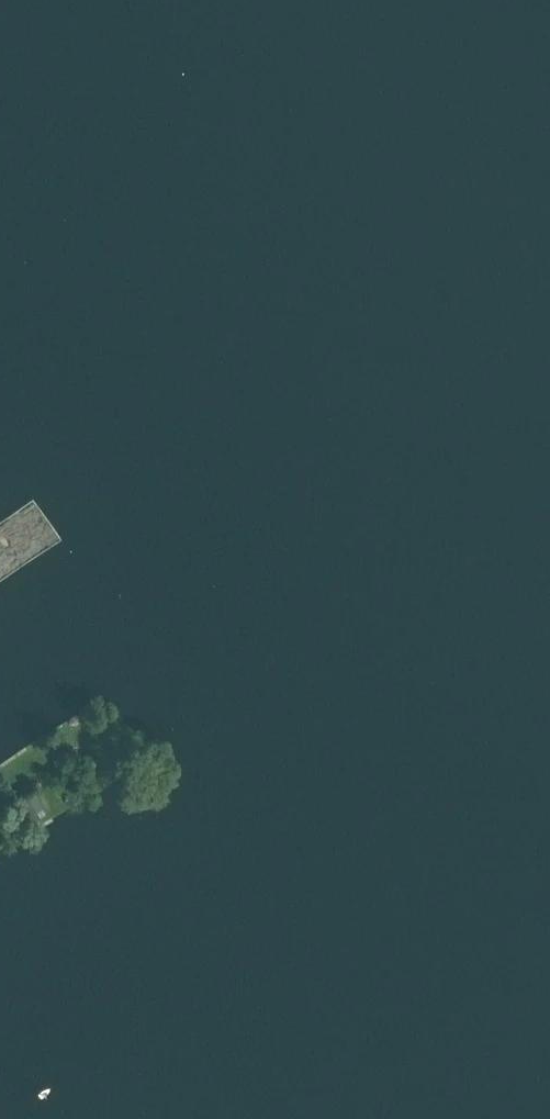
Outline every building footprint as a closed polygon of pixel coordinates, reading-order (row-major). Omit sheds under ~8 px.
[(77,748),(70,752),(75,762),(83,758),(77,748)] [(63,755),(55,760),(59,768),(68,763),(63,755)] [(38,793),(27,800),(37,818),(49,811),(38,793)]
